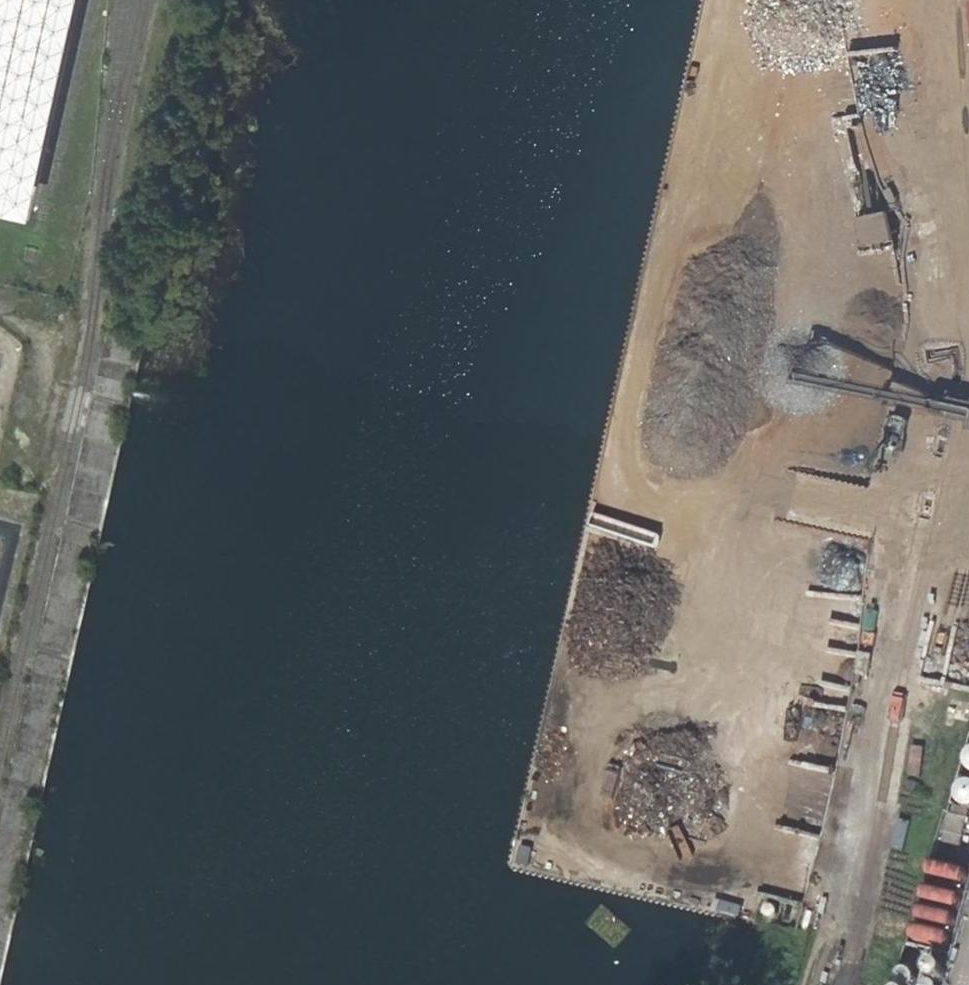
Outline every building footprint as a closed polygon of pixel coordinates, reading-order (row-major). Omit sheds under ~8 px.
[(36,220),(85,0),(0,0),(0,212),(36,220)] [(863,212),(868,241),(901,236),(896,207),(863,212)] [(968,685),(968,654),(922,657),(923,687),(968,685)] [(962,843),(968,816),(968,800),(955,797),(944,838),(962,843)]
